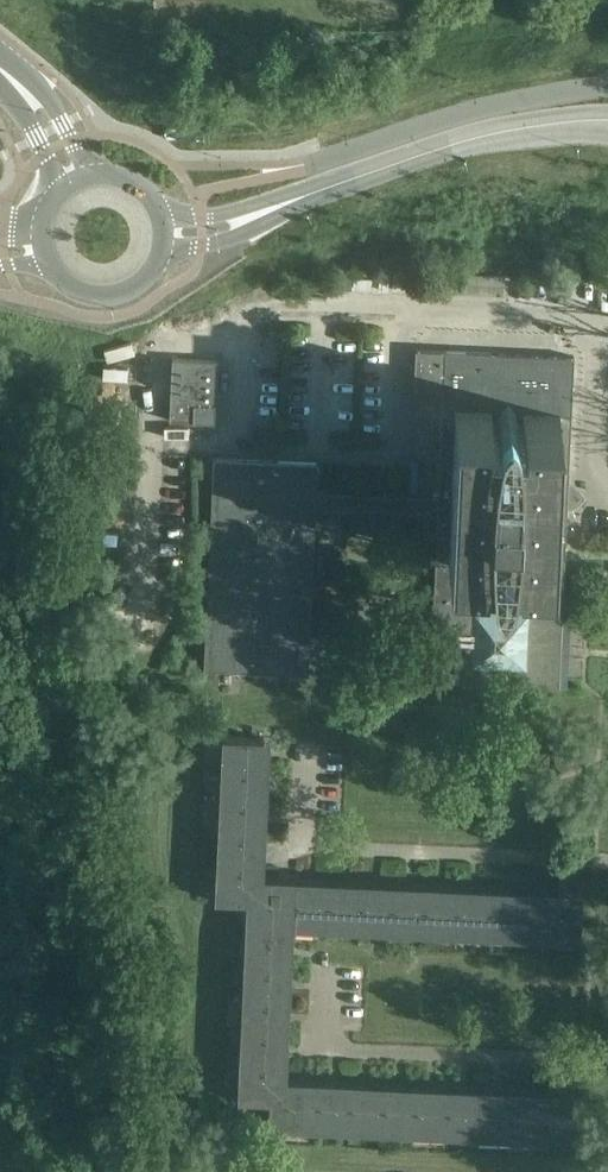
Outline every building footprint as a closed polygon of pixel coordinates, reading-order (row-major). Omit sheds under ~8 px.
[(445,350),(436,350),(415,349),(413,388),(443,390),(445,350)] [(445,350),(443,390),(438,498),(316,492),(317,461),(214,457),(211,492),(217,492),(207,666),(202,666),(202,668),(233,669),(240,677),(247,670),(254,677),(261,670),(268,678),(275,671),(308,673),(308,671),(303,670),(304,640),(310,510),(437,516),(431,639),(429,681),(458,682),(458,674),(505,677),(505,684),(569,687),(569,685),(552,684),(554,639),(554,617),(561,617),(566,520),(559,520),(561,467),(568,467),(573,356),(445,350)] [(216,422),(218,361),(218,360),(172,357),(169,419),(216,422)] [(256,885),(262,737),(221,735),(214,899),(245,901),(255,901),(256,885)] [(295,887),(288,886),(266,885),(265,902),(287,902),(286,925),(580,939),(582,890),(574,890),(575,867),(559,867),(558,889),(572,890),(572,897),(295,884),(295,887)] [(265,902),(266,885),(256,885),(255,901),(265,902)] [(269,1100),(267,1126),(570,1140),(572,1091),(564,1091),(565,1069),(548,1068),(548,1090),(562,1090),(561,1097),(279,1084),(286,925),(287,902),(265,902),(255,901),(245,901),(236,1099),(269,1100)]
